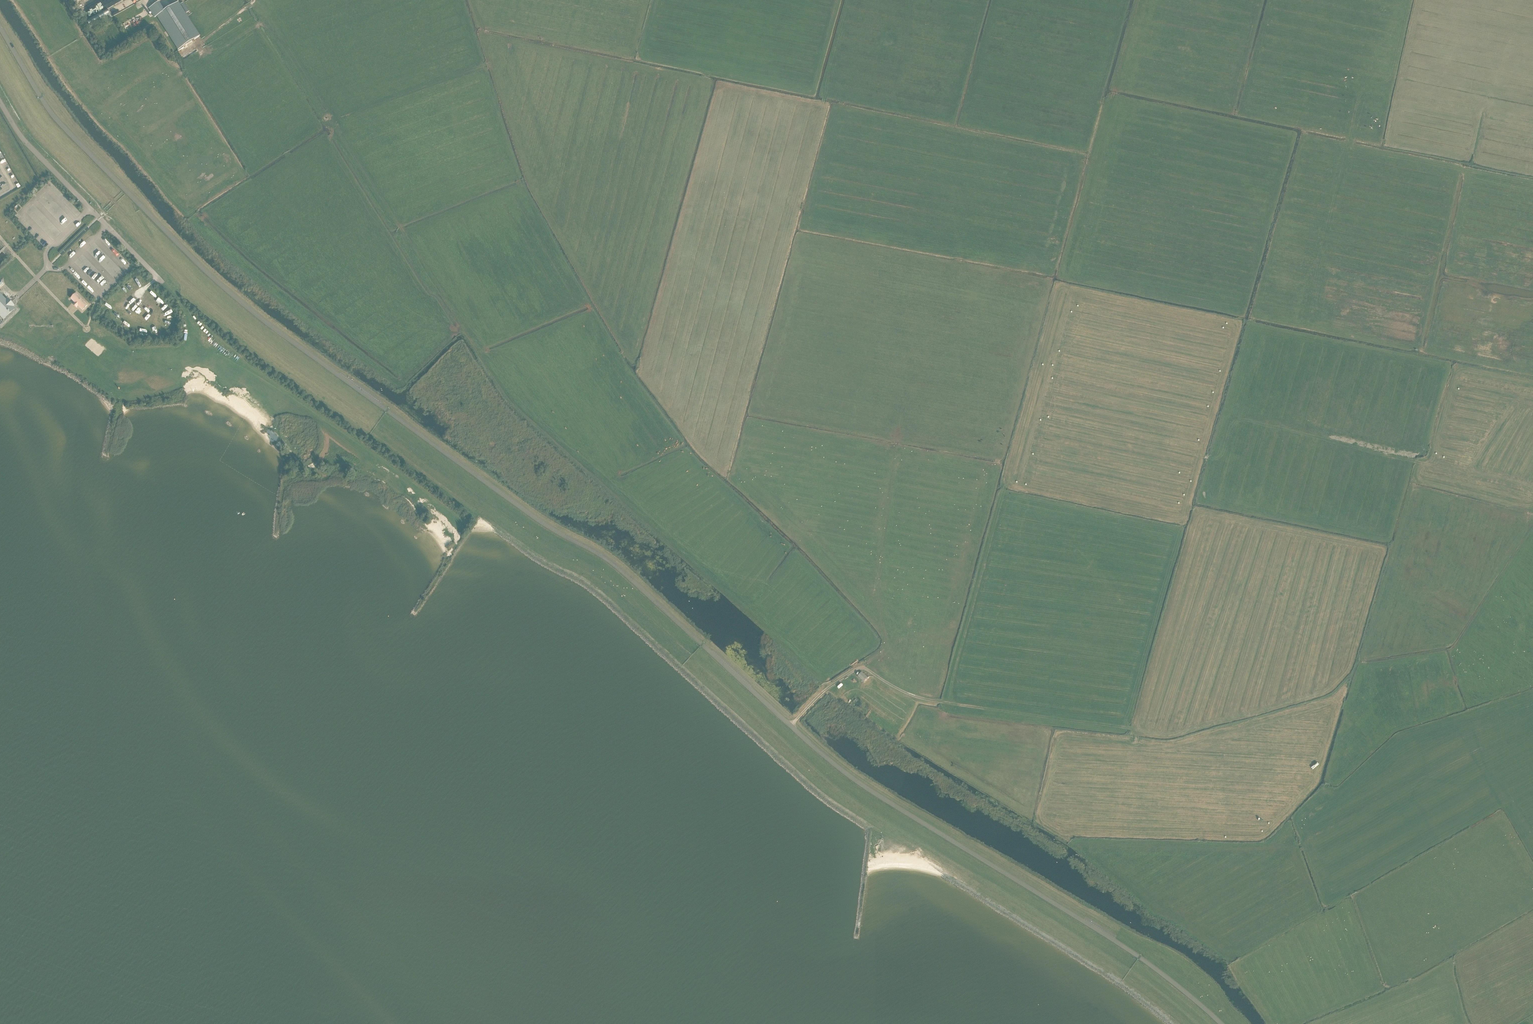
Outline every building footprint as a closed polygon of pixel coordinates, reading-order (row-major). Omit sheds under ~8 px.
[(92,8),(97,15),(121,0),(105,0),(92,8)] [(178,50),(200,36),(178,2),(164,11),(159,3),(149,9),(154,18),(157,16),(178,50)] [(189,11),(183,2),(181,4),(186,13),(189,11)] [(78,296),(78,295),(76,293),(71,298),(75,303),(74,304),(77,307),(78,306),(82,310),(88,305),(86,303),(85,303),(78,296)] [(5,318),(5,317),(8,314),(13,309),(14,310),(9,304),(10,303),(8,301),(7,299),(5,301),(0,295),(0,313),(5,318)] [(863,681),(867,677),(861,672),(857,676),(863,681)]
